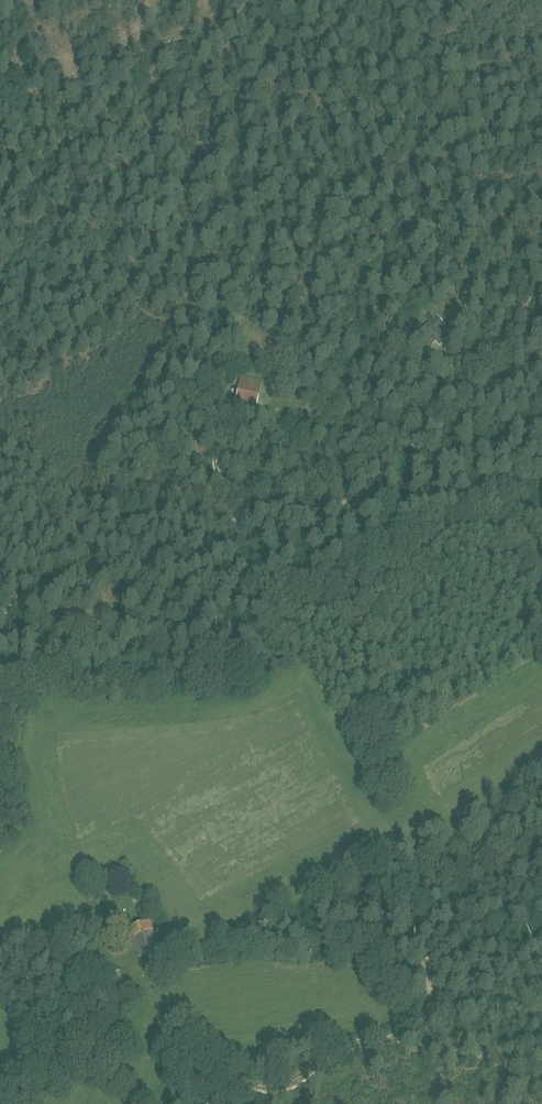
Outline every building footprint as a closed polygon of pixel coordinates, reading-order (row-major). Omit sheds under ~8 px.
[(236,403),(250,406),(252,394),(255,395),(258,385),(247,383),(248,378),(241,377),(236,403)] [(127,930),(138,958),(161,948),(150,920),(127,930)]
